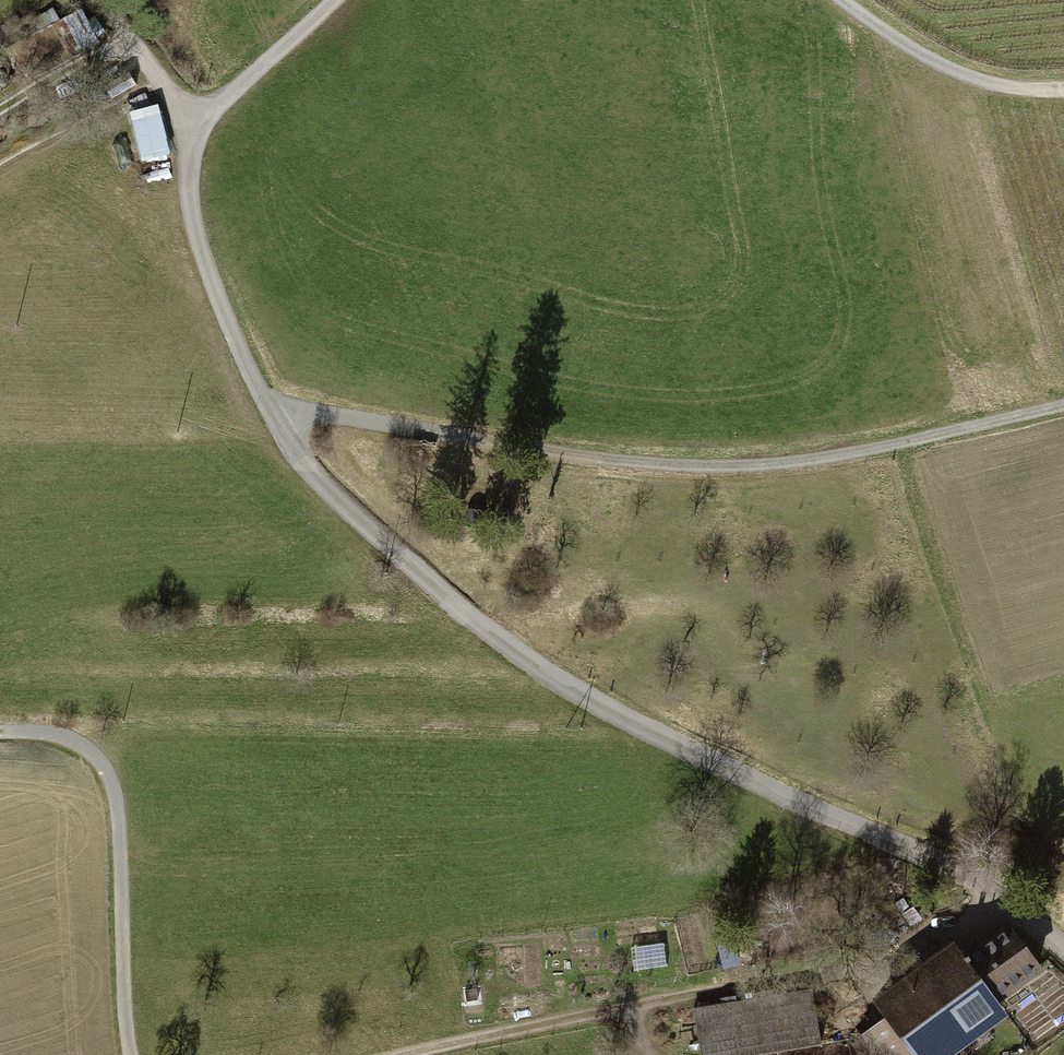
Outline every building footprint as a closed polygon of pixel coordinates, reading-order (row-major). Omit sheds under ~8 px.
[(53,21),(71,54),(96,41),(78,7),(53,21)] [(127,112),(141,171),(171,164),(157,105),(127,112)] [(1046,974),(1009,927),(966,960),(954,945),(872,1008),(884,1023),(858,1044),(867,1054),(968,1054),(1011,1022),(1001,1009),(1046,974)] [(822,1050),(813,993),(696,1011),(703,1054),(789,1054),(822,1050)]
